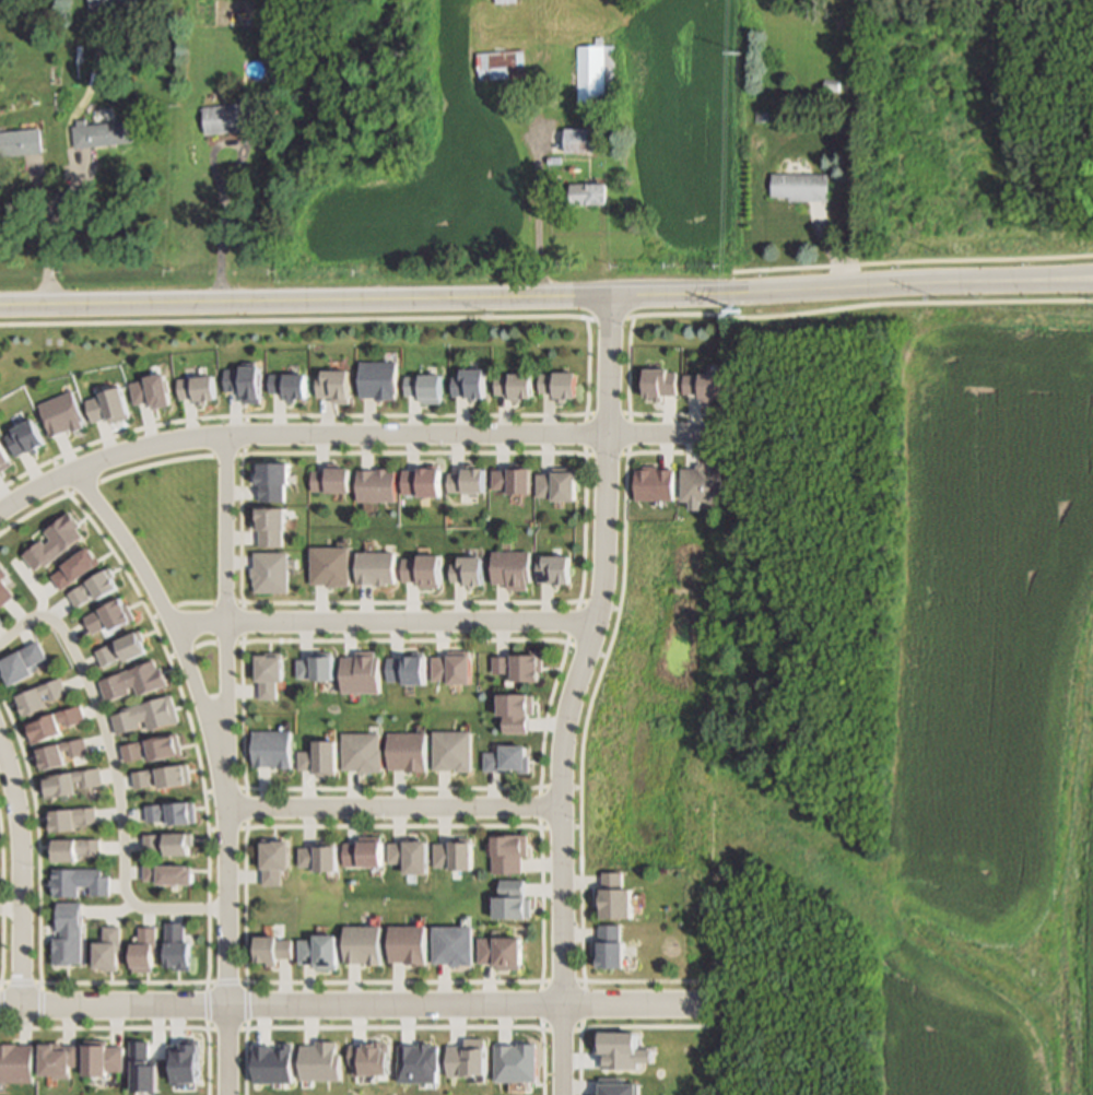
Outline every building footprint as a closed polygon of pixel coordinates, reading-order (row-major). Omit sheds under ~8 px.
[(4,9),(0,7),(0,0),(8,0),(4,9)] [(576,43),(612,43),(613,98),(576,98),(576,43)] [(522,49),(525,75),(479,80),(477,54),(522,49)] [(72,70),(81,72),(79,81),(70,79),(72,70)] [(839,90),(823,89),(824,79),(841,80),(839,90)] [(202,105),(250,99),(254,127),(204,132),(202,105)] [(755,109),(768,110),(767,120),(755,120),(755,109)] [(75,146),(72,123),(132,116),(134,140),(75,146)] [(45,149),(0,155),(0,130),(28,126),(28,119),(37,118),(38,126),(42,126),(45,149)] [(592,126),(592,151),(564,151),(563,126),(592,126)] [(771,172),(831,172),(831,199),(790,199),(790,193),(771,193),(771,172)] [(604,180),(604,203),(569,203),(569,180),(604,180)] [(349,368),(348,373),(348,395),(348,399),(332,399),(332,395),(317,395),(317,372),(324,372),(324,368),(349,368)] [(646,370),(646,401),(679,401),(679,370),(646,370)] [(542,397),(555,397),(555,403),(579,403),(579,374),(542,374),(542,397)] [(724,375),(722,398),(702,397),(702,393),(683,393),(684,374),(724,375)] [(340,461),(340,466),(350,466),(350,469),(350,490),(328,490),(328,488),(313,490),(313,469),(327,469),(327,466),(329,466),(329,461),(340,461)] [(530,463),(531,492),(510,493),(509,488),(493,488),(492,472),(510,472),(510,463),(530,463)] [(706,464),(706,467),(715,467),(715,468),(722,468),(722,499),(683,501),(682,469),(697,468),(697,464),(706,464)] [(396,469),(396,499),(359,498),(359,469),(377,470),(378,467),(388,467),(388,469),(396,469)] [(576,467),(576,501),(554,501),(555,495),(538,495),(538,474),(554,474),(554,467),(576,467)] [(397,552),(397,581),(388,581),(388,585),(379,585),(379,582),(359,582),(359,552),(397,552)] [(531,552),(531,582),(528,582),(528,589),(509,589),(509,582),(494,582),(494,552),(531,552)] [(571,557),(569,585),(554,585),(554,581),(538,580),(539,556),(571,557)] [(7,687),(0,675),(0,662),(11,656),(11,654),(37,639),(46,656),(27,664),(32,673),(7,687)] [(542,650),(543,683),(513,683),(513,672),(492,672),(492,656),(531,655),(531,650),(542,650)] [(334,652),(336,681),(314,682),(314,679),(298,680),(298,661),(314,660),(314,652),(334,652)] [(362,654),(362,656),(366,656),(366,655),(377,654),(377,656),(383,656),(383,692),(346,693),(345,657),(345,655),(362,654)] [(471,659),(471,684),(461,684),(461,683),(451,683),(451,681),(434,681),(434,659),(451,659),(451,654),(471,654),(471,659)] [(533,694),(532,713),(528,713),(528,716),(527,716),(527,732),(503,732),(504,716),(498,716),(498,693),(533,694)] [(471,730),(471,772),(455,772),(455,768),(433,768),(433,730),(471,730)] [(290,731),(291,768),(278,768),(278,766),(255,767),(254,732),(290,731)] [(380,732),(380,749),(381,749),(381,772),(359,772),(359,768),(342,768),(342,732),(380,732)] [(426,732),(426,767),(425,767),(425,772),(406,772),(406,769),(388,769),(388,732),(426,732)] [(177,733),(181,754),(149,762),(145,747),(140,749),(142,757),(124,762),(119,746),(177,733)] [(336,740),(336,773),(315,773),(315,769),(297,769),(297,751),(314,751),(314,740),(336,740)] [(526,744),(526,755),(529,755),(529,773),(498,773),(498,770),(483,769),(483,752),(502,752),(502,744),(526,744)] [(186,761),(190,780),(158,786),(156,776),(149,777),(151,784),(133,787),(130,772),(186,761)] [(98,776),(99,785),(82,787),(81,779),(74,779),(77,791),(43,797),(42,785),(39,776),(97,768),(98,776)] [(186,800),(186,802),(192,801),(195,819),(188,820),(167,822),(167,815),(162,816),(162,819),(145,821),(145,817),(144,804),(186,800)] [(73,808),(73,809),(92,808),(93,825),(74,826),(75,828),(50,829),(50,827),(49,810),(49,809),(73,808)] [(187,832),(187,834),(190,833),(191,843),(188,843),(188,845),(188,850),(164,851),(164,847),(157,847),(158,850),(142,850),(142,848),(142,834),(187,832)] [(521,871),(492,871),(492,833),(521,833),(528,833),(528,855),(521,855),(521,871)] [(280,882),(262,883),(262,864),(261,838),(274,837),(274,836),(290,836),(290,837),(290,863),(280,863),(280,882)] [(95,851),(95,856),(80,856),(80,851),(73,852),(73,859),(52,859),(52,852),(51,838),(95,837),(95,851)] [(428,838),(428,871),(404,871),(404,862),(388,862),(388,841),(404,841),(404,838),(428,838)] [(472,838),(471,843),(471,866),(434,866),(434,841),(450,841),(451,838),(472,838)] [(381,840),(381,864),(360,864),(343,864),(343,844),(360,844),(360,840),(381,840)] [(337,841),(337,869),(312,869),(312,866),(298,866),(298,847),(312,847),(312,841),(337,841)] [(192,866),(192,881),(187,881),(156,881),(156,879),(142,879),(142,862),(187,862),(187,866),(192,866)] [(87,894),(87,884),(74,884),(74,895),(51,895),(51,884),(51,870),(99,870),(99,874),(106,874),(106,894),(87,894)] [(634,887),(634,916),(603,916),(603,886),(604,871),(625,871),(625,887),(634,887)] [(525,878),(525,890),(528,890),(528,893),(531,893),(531,911),(528,911),(495,911),(495,890),(501,890),(501,878),(525,878)] [(78,904),(78,961),(58,961),(49,961),(49,935),(58,935),(58,932),(55,932),(55,904),(58,904),(78,904)] [(381,958),(381,961),(367,962),(367,958),(345,958),(345,921),(381,920),(381,958)] [(426,957),(426,958),(426,961),(412,961),(412,958),(404,958),(404,957),(390,957),(390,920),(426,920),(426,957)] [(472,958),(472,959),(461,959),(461,962),(450,962),(450,959),(450,958),(433,958),(433,921),(472,920),(472,958)] [(115,965),(115,969),(102,969),(102,965),(92,965),(92,939),(101,939),(101,927),(116,927),(119,926),(119,953),(116,953),(116,965),(115,965)] [(622,926),(622,940),(624,940),(624,966),(600,966),(600,961),(596,961),(596,940),(600,940),(600,926),(622,926)] [(153,927),(153,952),(151,952),(151,969),(130,970),(129,940),(136,940),(136,927),(151,927),(153,927)] [(338,932),(338,939),(338,963),(338,968),(316,968),(316,963),(298,962),(298,938),(315,938),(315,932),(338,932)] [(520,958),(520,963),(496,963),(496,958),(478,959),(478,932),(521,932),(522,958),(520,958)] [(292,939),(291,958),(274,958),(274,963),(266,963),(266,958),(256,958),(256,939),(256,937),(277,937),(277,939),(292,939)] [(61,1041),(61,1047),(67,1047),(67,1045),(75,1045),(75,1064),(69,1064),(69,1075),(54,1075),(54,1071),(40,1072),(39,1041),(61,1041)] [(32,1080),(0,1080),(0,1044),(32,1044),(32,1080)] [(121,1047),(84,1047),(84,1076),(121,1076),(121,1047)]
